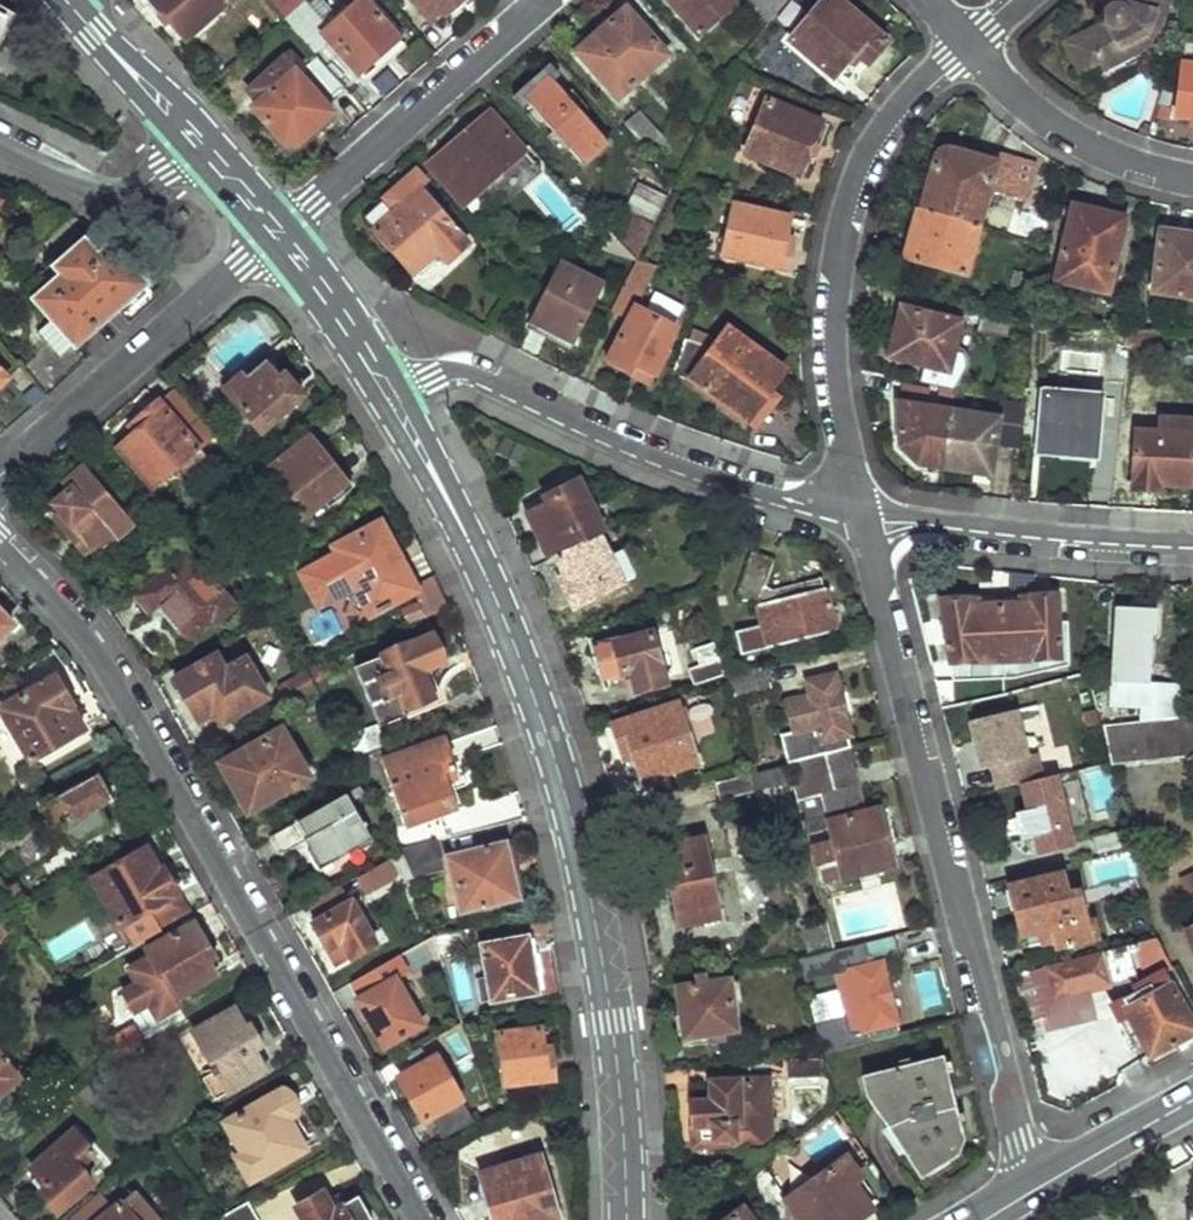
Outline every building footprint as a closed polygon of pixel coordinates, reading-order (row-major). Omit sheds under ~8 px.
[(186,42),(230,3),(228,0),(149,0),(186,42)] [(287,20),(305,3),(308,1),(307,0),(269,0),(287,20)] [(316,54),(328,42),(361,75),(375,63),(400,40),(366,0),(363,0),(339,19),(328,29),(307,6),(305,3),(287,20),(316,54)] [(323,0),(314,0),(307,6),(328,29),(339,19),(323,0)] [(432,22),(445,12),(447,15),(463,0),(468,5),(473,0),(414,0),(432,22)] [(703,38),(739,6),(734,0),(671,0),(703,38)] [(766,28),(781,18),(766,0),(748,0),(746,3),(766,28)] [(781,18),(798,0),(766,0),(781,18)] [(831,79),(853,58),(867,69),(890,49),(841,0),(839,0),(794,44),(831,79)] [(1173,0),(1123,0),(1121,4),(1116,4),(1111,6),(1107,9),(1105,13),(1104,18),(1105,23),(1064,45),(1080,77),(1101,65),(1106,73),(1145,53),(1152,30),(1162,33),(1173,0)] [(580,54),(622,100),(671,58),(628,8),(580,54)] [(1158,47),(1162,33),(1152,30),(1145,53),(1158,47)] [(375,63),(385,72),(409,51),(400,40),(375,63)] [(254,110),(285,145),(298,147),(335,115),(297,72),(254,110)] [(1176,120),(1192,122),(1192,75),(1181,74),(1176,120)] [(528,98),(589,169),(611,145),(553,76),(528,98)] [(747,157),(800,178),(822,125),(767,104),(747,157)] [(626,126),(649,151),(664,137),(643,113),(626,126)] [(431,169),(466,208),(528,154),(494,114),(431,169)] [(940,163),(926,212),(981,229),(991,193),(1014,200),(1025,160),(1004,154),(1000,163),(951,148),(948,149),(945,150),(943,152),(942,155),(940,163)] [(377,234),(416,277),(439,257),(449,268),(473,251),(422,192),(430,185),(420,175),(388,203),(398,215),(377,234)] [(630,215),(615,238),(637,261),(669,198),(641,186),(626,212),(630,215)] [(1077,198),(1058,283),(1109,295),(1126,219),(1099,211),(1101,204),(1077,198)] [(736,208),(726,257),(788,272),(799,224),(736,208)] [(925,237),(919,261),(967,273),(981,229),(926,212),(924,210),(917,234),(925,237)] [(1153,293),(1192,298),(1192,239),(1160,234),(1153,293)] [(554,245),(565,250),(569,241),(559,238),(554,245)] [(20,367),(44,396),(88,358),(75,345),(146,281),(126,260),(120,264),(105,247),(97,252),(85,239),(55,263),(62,270),(35,295),(62,327),(20,367)] [(628,320),(607,364),(632,373),(635,367),(655,376),(667,352),(665,350),(677,325),(637,305),(656,266),(637,261),(611,313),(628,320)] [(532,319),(576,343),(603,285),(559,263),(532,319)] [(911,341),(906,360),(951,371),(963,321),(907,306),(899,337),(911,341)] [(792,377),(731,331),(723,343),(716,353),(694,346),(690,344),(678,378),(694,384),(747,424),(770,391),(779,399),(792,377)] [(723,343),(698,334),(694,346),(716,353),(723,343)] [(899,337),(895,357),(906,360),(911,341),(899,337)] [(224,389),(261,432),(304,396),(273,358),(244,380),(239,374),(224,389)] [(1051,387),(1045,447),(1100,454),(1107,394),(1051,387)] [(747,424),(761,433),(783,402),(779,399),(770,391),(747,424)] [(201,419),(177,392),(162,406),(161,404),(139,421),(144,429),(120,447),(154,485),(201,449),(186,433),(201,419)] [(952,410),(945,462),(992,470),(998,444),(1022,445),(1025,403),(1008,399),(1004,415),(952,410)] [(919,456),(945,462),(952,410),(902,404),(904,448),(919,456)] [(1164,432),(1192,434),(1192,419),(1165,417),(1164,432)] [(1135,487),(1161,490),(1162,484),(1192,486),(1192,434),(1164,432),(1139,430),(1135,487)] [(274,469),(313,522),(362,484),(339,456),(333,460),(314,437),(274,469)] [(69,535),(86,551),(122,517),(87,476),(54,504),(76,529),(69,535)] [(531,511),(553,556),(558,553),(598,533),(603,530),(578,479),(546,493),(549,501),(531,511)] [(309,572),(324,601),(360,584),(375,612),(417,590),(386,524),(343,546),(346,553),(309,572)] [(566,583),(577,606),(623,583),(598,533),(558,553),(571,581),(566,583)] [(162,603),(190,634),(209,616),(213,621),(231,606),(189,550),(142,596),(153,608),(162,603)] [(741,600),(762,607),(782,560),(760,552),(741,600)] [(828,591),(762,607),(767,626),(740,634),(746,657),(838,631),(833,612),(828,591)] [(955,663),(955,679),(994,675),(994,661),(1063,655),(1060,592),(943,603),(952,663),(955,663)] [(13,629),(14,624),(13,620),(0,607),(0,642),(13,629)] [(1148,706),(1147,718),(1182,714),(1183,686),(1150,682),(1153,633),(1161,633),(1162,611),(1119,608),(1112,704),(1148,706)] [(838,631),(841,638),(854,634),(845,609),(833,612),(838,631)] [(597,647),(604,677),(636,671),(641,687),(659,680),(646,633),(597,647)] [(361,667),(381,728),(411,717),(409,713),(435,702),(423,670),(442,662),(432,638),(361,667)] [(696,668),(702,685),(728,678),(718,647),(700,651),(705,667),(696,668)] [(176,680),(201,725),(215,716),(218,723),(265,693),(244,659),(223,669),(217,658),(176,680)] [(275,687),(283,702),(314,684),(305,669),(275,687)] [(731,679),(736,700),(771,691),(767,671),(731,679)] [(5,711),(35,764),(85,734),(72,709),(76,707),(59,678),(5,711)] [(783,739),(788,765),(829,755),(826,743),(849,737),(835,678),(811,683),(814,700),(803,703),(808,733),(783,739)] [(638,754),(645,782),(700,764),(681,704),(614,723),(624,757),(638,754)] [(1015,711),(972,723),(984,769),(994,767),(1000,791),(1025,784),(1043,779),(1036,755),(1027,757),(1015,711)] [(1115,760),(1192,752),(1192,712),(1182,714),(1147,718),(1105,723),(1115,760)] [(353,738),(361,760),(389,749),(381,728),(353,738)] [(223,766),(247,808),(297,782),(287,761),(293,757),(279,732),(249,748),(247,743),(222,757),(226,765),(223,766)] [(393,762),(418,825),(461,807),(453,789),(465,784),(460,770),(453,771),(442,743),(393,762)] [(823,868),(827,887),(895,869),(881,812),(862,815),(853,790),(837,792),(829,755),(788,765),(807,837),(831,832),(839,864),(823,868)] [(718,788),(721,802),(787,786),(785,772),(718,788)] [(116,801),(101,775),(44,809),(63,841),(75,834),(80,840),(106,824),(99,811),(116,801)] [(1060,788),(1057,775),(1043,779),(1025,784),(1027,795),(1060,788)] [(303,841),(318,869),(371,838),(351,800),(362,793),(358,787),(272,834),(282,853),(303,841)] [(1036,836),(1041,855),(1074,848),(1060,788),(1027,795),(1031,814),(1020,817),(1024,838),(1036,836)] [(1098,835),(1102,851),(1128,845),(1125,828),(1098,835)] [(404,852),(413,876),(439,868),(437,855),(443,854),(441,838),(403,848),(404,852)] [(668,845),(684,926),(723,918),(708,839),(668,845)] [(461,877),(467,910),(522,898),(508,841),(451,854),(456,879),(461,877)] [(97,881),(124,927),(151,909),(155,915),(138,925),(145,938),(190,910),(166,870),(162,872),(150,850),(97,881)] [(360,879),(367,892),(394,877),(400,888),(414,881),(413,876),(404,852),(360,879)] [(1043,933),(1049,954),(1092,941),(1079,890),(1070,891),(1066,872),(1011,887),(1023,937),(1043,933)] [(1176,900),(1192,897),(1192,873),(1171,878),(1176,900)] [(341,884),(304,905),(315,925),(352,905),(341,884)] [(352,905),(315,925),(338,966),(375,945),(352,905)] [(177,999),(225,971),(196,922),(148,950),(152,958),(132,969),(141,984),(152,1004),(160,1018),(181,1006),(177,999)] [(396,956),(407,974),(440,955),(434,936),(396,956)] [(538,952),(530,953),(528,936),(479,946),(488,1002),(536,994),(533,974),(541,973),(538,952)] [(1044,973),(1054,1005),(1089,996),(1131,984),(1121,948),(1092,955),(1092,958),(1044,973)] [(808,964),(814,981),(842,976),(836,956),(808,964)] [(846,976),(861,1033),(898,1024),(885,967),(846,976)] [(1034,976),(1045,1016),(1090,1003),(1089,996),(1054,1005),(1044,973),(1034,976)] [(1148,1055),(1192,1031),(1192,1029),(1163,977),(1148,983),(1146,980),(1136,985),(1141,993),(1113,1010),(1124,1035),(1133,1031),(1148,1055)] [(358,1000),(384,1046),(421,1025),(396,980),(358,1000)] [(688,1036),(736,1031),(730,982),(679,988),(683,1011),(679,1012),(682,1034),(685,1036),(688,1036)] [(152,1004),(141,984),(125,993),(129,999),(129,1012),(136,1013),(152,1004)] [(811,998),(817,1021),(840,1015),(834,992),(811,998)] [(197,1032),(219,1072),(208,1077),(219,1096),(266,1068),(257,1051),(265,1047),(252,1024),(246,1027),(237,1009),(197,1032)] [(503,1036),(509,1087),(556,1081),(551,1033),(545,1034),(545,1030),(503,1036)] [(401,1076),(425,1120),(463,1100),(438,1054),(401,1076)] [(20,1081),(0,1058),(0,1098),(20,1081)] [(868,1098),(918,1172),(956,1151),(963,1143),(942,1059),(865,1080),(868,1098)] [(824,1078),(823,1060),(790,1061),(791,1080),(824,1078)] [(770,1077),(713,1080),(714,1100),(696,1101),(697,1146),(763,1144),(773,1133),(770,1077)] [(229,1123),(245,1155),(239,1159),(252,1183),(317,1146),(286,1091),(229,1123)] [(31,1169),(46,1187),(42,1193),(60,1215),(93,1185),(80,1169),(82,1166),(74,1157),(83,1149),(72,1136),(31,1169)] [(496,1219),(561,1219),(539,1156),(480,1175),(496,1219)] [(783,1219),(857,1219),(875,1207),(856,1182),(862,1178),(845,1159),(789,1200),(762,1163),(749,1171),(783,1219)] [(136,1192),(103,1219),(161,1219),(136,1192)] [(304,1219),(372,1219),(359,1198),(333,1214),(322,1197),(299,1211),(304,1219)] [(744,1208),(728,1219),(753,1219),(744,1208)] [(242,1219),(261,1219),(256,1211),(242,1219)]
